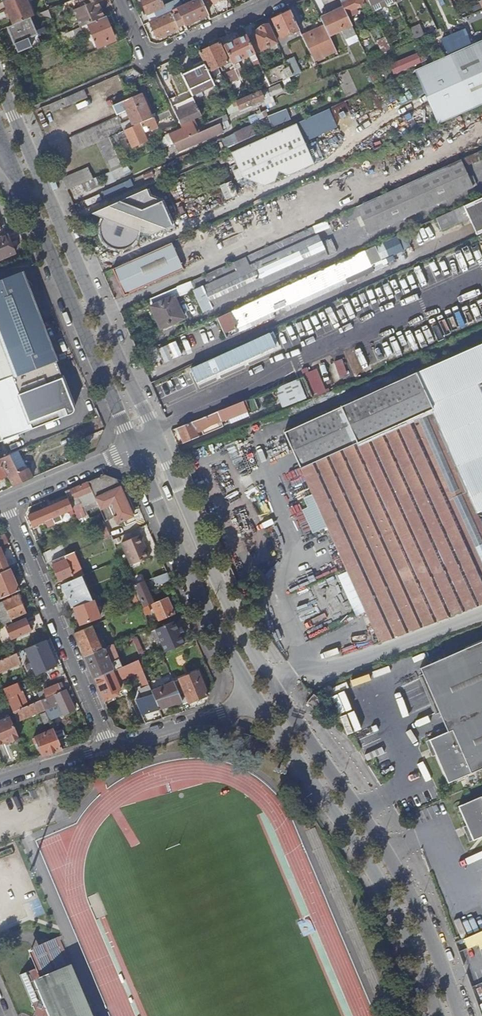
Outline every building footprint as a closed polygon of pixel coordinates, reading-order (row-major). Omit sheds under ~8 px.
[(3,3),(7,11),(13,26),(31,18),(34,17),(27,0),(9,0),(3,3)] [(34,17),(36,16),(29,0),(27,0),(34,17)] [(83,6),(73,10),(80,27),(105,17),(98,0),(80,0),(83,6)] [(147,14),(154,12),(155,14),(145,19),(147,24),(150,22),(157,19),(157,17),(169,11),(182,5),(180,0),(175,0),(164,5),(161,0),(141,0),(147,14)] [(202,0),(193,0),(182,5),(169,11),(170,13),(157,19),(150,22),(157,39),(178,29),(174,19),(179,17),(178,15),(180,14),(185,26),(209,15),(206,9),(202,0)] [(206,9),(214,5),(213,3),(220,0),(202,0),(206,9)] [(343,6),(347,13),(365,4),(364,0),(341,0),(343,6)] [(347,13),(343,6),(321,16),(325,25),(330,35),(342,30),(346,39),(356,34),(351,22),(347,13)] [(300,30),(291,11),(273,19),(282,39),(300,30)] [(80,27),(59,37),(62,43),(91,31),(97,46),(115,38),(109,24),(115,22),(111,14),(105,17),(80,27)] [(31,18),(13,26),(7,28),(15,46),(39,36),(31,18)] [(420,23),(409,29),(411,33),(422,28),(420,23)] [(253,33),(262,50),(277,43),(268,24),(259,29),(259,30),(253,33)] [(330,35),(325,25),(302,35),(314,61),(323,57),(322,55),(336,48),(330,35)] [(448,52),(473,43),(467,28),(442,37),(448,52)] [(356,34),(346,39),(350,46),(360,41),(356,34)] [(263,71),(247,36),(224,46),(233,66),(240,81),(246,78),(238,61),(250,56),(258,73),(263,71)] [(383,53),(391,49),(386,37),(377,41),(383,53)] [(416,69),(439,123),(481,104),(481,40),(472,44),(416,69)] [(228,63),(219,43),(209,48),(219,67),(228,63)] [(219,67),(209,48),(199,53),(204,62),(205,64),(208,72),(219,67)] [(337,51),(336,48),(322,55),(323,57),(337,51)] [(392,65),(395,72),(421,62),(418,54),(392,65)] [(181,73),(182,75),(205,64),(204,62),(181,73)] [(293,76),(287,63),(283,65),(282,64),(264,73),(270,86),(283,81),(293,76)] [(182,75),(192,95),(214,84),(205,64),(182,75)] [(240,81),(233,66),(230,68),(232,70),(227,72),(235,89),(242,86),(240,81)] [(228,87),(225,81),(219,85),(215,78),(212,79),(218,92),(228,87)] [(86,97),(83,90),(64,98),(67,105),(86,97)] [(261,91),(236,102),(240,109),(264,99),(261,91)] [(131,119),(121,123),(124,130),(152,118),(141,94),(119,103),(113,106),(117,114),(126,110),(131,119)] [(67,105),(64,98),(49,104),(52,111),(67,105)] [(202,116),(194,99),(182,104),(181,102),(172,106),(180,122),(181,125),(192,120),(202,116)] [(347,100),(333,105),(338,119),(352,114),(347,100)] [(298,121),(306,140),(339,126),(331,107),(298,121)] [(272,122),(291,116),(288,108),(270,114),(272,122)] [(128,163),(118,140),(125,138),(125,137),(127,136),(132,148),(148,141),(144,133),(157,127),(155,122),(172,114),(170,110),(152,118),(124,130),(109,137),(121,166),(128,163)] [(124,130),(121,123),(118,116),(70,138),(76,152),(98,142),(109,137),(124,130)] [(192,120),(181,125),(182,128),(169,134),(173,144),(175,143),(197,133),(192,120)] [(224,131),(220,123),(208,128),(212,136),(224,131)] [(302,136),(297,123),(232,152),(237,165),(302,136)] [(208,128),(197,133),(175,143),(179,151),(212,136),(208,128)] [(242,130),(223,138),(226,145),(226,147),(227,149),(236,144),(247,139),(242,130)] [(314,163),(302,136),(237,165),(243,178),(265,185),(275,181),(279,172),(289,175),(314,163)] [(121,166),(109,137),(98,142),(110,171),(121,166)] [(470,156),(473,163),(481,158),(481,150),(470,156)] [(460,160),(338,215),(342,224),(361,215),(369,234),(473,187),(477,185),(472,175),(468,177),(460,160)] [(92,179),(87,168),(61,179),(66,190),(71,188),(92,179)] [(92,179),(71,188),(75,197),(99,187),(95,178),(92,179)] [(221,185),(226,198),(238,193),(232,180),(221,185)] [(98,192),(72,203),(76,211),(102,200),(98,192)] [(462,206),(468,218),(476,236),(481,233),(481,197),(462,206)] [(109,204),(92,212),(103,217),(102,218),(101,220),(100,222),(99,225),(99,228),(99,231),(99,234),(101,238),(102,240),(103,242),(105,243),(109,246),(111,247),(114,248),(116,248),(119,248),(123,248),(125,247),(127,246),(129,244),(131,243),(133,241),(134,238),(135,237),(136,235),(136,233),(137,232),(137,230),(148,235),(164,228),(109,204)] [(462,206),(435,218),(440,230),(468,218),(462,206)] [(194,291),(203,312),(337,252),(331,239),(321,243),(314,227),(195,280),(196,281),(191,282),(195,291),(194,291)] [(405,248),(411,246),(407,232),(400,234),(405,248)] [(15,253),(7,235),(0,238),(0,259),(15,253)] [(171,243),(113,268),(124,294),(182,269),(171,243)] [(372,266),(369,258),(375,255),(374,252),(372,247),(340,262),(347,277),(372,266)] [(379,262),(375,255),(369,258),(372,266),(379,262)] [(422,298),(436,293),(424,261),(410,266),(422,298)] [(347,277),(340,262),(217,317),(226,338),(239,332),(237,328),(347,277)] [(25,281),(23,280),(22,279),(21,279),(20,279),(10,283),(9,279),(0,283),(0,355),(46,337),(25,281)] [(174,296),(151,306),(160,328),(183,318),(174,296)] [(53,361),(51,356),(53,355),(46,337),(0,355),(0,381),(53,361)] [(341,375),(348,372),(343,358),(336,360),(341,375)] [(59,371),(54,360),(53,361),(0,381),(0,408),(63,383),(59,371)] [(328,390),(318,365),(303,370),(313,396),(328,390)] [(301,373),(275,378),(281,405),(307,399),(301,373)] [(476,513),(414,376),(285,434),(313,496),(305,499),(309,508),(303,511),(314,534),(328,528),(366,612),(380,642),(481,603),(481,527),(476,513)] [(0,408),(0,442),(71,415),(72,414),(73,414),(73,413),(73,412),(73,411),(63,383),(0,408)] [(243,401),(224,408),(228,417),(247,410),(243,401)] [(177,428),(181,436),(184,443),(199,437),(195,428),(217,419),(215,412),(177,428)] [(0,459),(0,462),(7,475),(12,487),(32,478),(28,469),(19,473),(9,455),(0,459)] [(104,474),(88,481),(95,499),(101,513),(102,514),(105,521),(114,517),(117,524),(133,517),(119,480),(113,478),(104,474)] [(95,499),(88,481),(71,489),(74,498),(69,500),(72,507),(82,502),(83,505),(95,499)] [(72,507),(69,500),(68,499),(48,507),(52,517),(55,523),(60,521),(57,515),(67,511),(69,516),(74,513),(72,507)] [(52,517),(48,507),(28,516),(33,526),(52,517)] [(111,536),(106,522),(100,524),(106,538),(111,536)] [(7,535),(0,538),(0,546),(9,542),(7,535)] [(122,543),(129,559),(147,551),(140,535),(122,543)] [(0,546),(0,572),(9,568),(5,557),(0,546)] [(52,561),(56,571),(60,580),(74,574),(75,578),(84,575),(74,551),(52,561)] [(147,551),(129,559),(131,565),(150,557),(147,551)] [(14,579),(9,568),(0,572),(0,594),(1,597),(18,590),(14,579)] [(167,573),(153,577),(156,585),(170,580),(167,573)] [(75,578),(62,584),(68,599),(70,598),(72,600),(75,599),(78,605),(93,600),(89,591),(81,594),(75,578)] [(144,581),(135,584),(144,607),(154,603),(144,581)] [(290,583),(291,589),(301,588),(300,581),(290,583)] [(18,595),(0,602),(0,628),(1,627),(12,623),(11,619),(26,612),(18,595)] [(144,607),(142,608),(145,614),(147,613),(151,612),(149,607),(153,606),(159,620),(174,613),(167,597),(154,603),(144,607)] [(94,599),(93,600),(78,605),(74,607),(80,624),(100,616),(94,599)] [(29,625),(28,623),(25,617),(12,623),(1,627),(2,630),(7,628),(12,638),(31,630),(29,625)] [(174,622),(156,629),(161,640),(166,651),(184,644),(181,636),(177,629),(174,622)] [(101,648),(91,625),(75,632),(85,655),(101,648)] [(156,629),(152,631),(156,641),(161,640),(156,629)] [(130,645),(127,637),(117,641),(120,649),(130,645)] [(57,665),(52,653),(46,640),(26,648),(31,660),(25,662),(27,669),(33,666),(36,674),(57,665)] [(419,669),(447,732),(429,740),(448,784),(481,769),(481,641),(419,669)] [(119,659),(112,643),(101,648),(85,655),(92,671),(119,659)] [(0,660),(0,671),(21,662),(18,657),(23,655),(22,653),(24,652),(23,650),(0,660)] [(152,691),(138,660),(118,668),(122,678),(138,671),(150,699),(137,703),(142,713),(159,708),(152,691)] [(122,678),(118,668),(95,678),(105,701),(119,693),(118,690),(120,689),(121,690),(126,688),(122,678)] [(174,681),(182,701),(183,702),(188,700),(189,702),(208,695),(198,670),(179,678),(179,679),(174,681)] [(182,701),(174,681),(152,691),(159,708),(182,701)] [(16,695),(22,692),(17,682),(4,688),(14,711),(21,708),(16,695)] [(45,689),(48,696),(62,690),(59,683),(45,689)] [(349,733),(375,723),(361,684),(334,693),(349,733)] [(48,696),(41,699),(43,704),(49,702),(50,704),(58,700),(64,713),(74,709),(65,689),(62,690),(48,696)] [(313,694),(305,703),(315,710),(325,698),(322,691),(313,694)] [(41,699),(21,708),(14,711),(18,721),(45,709),(43,704),(41,699)] [(0,717),(0,744),(5,742),(9,740),(10,742),(20,738),(9,713),(0,717)] [(53,728),(58,739),(65,736),(58,720),(51,723),(53,728)] [(38,742),(43,754),(62,749),(58,739),(53,728),(33,737),(36,743),(38,742)] [(458,806),(473,840),(481,836),(481,795),(458,806)] [(464,938),(468,948),(478,943),(481,948),(481,930),(464,938)] [(58,936),(45,941),(49,951),(35,957),(32,958),(36,967),(19,974),(34,1011),(32,1015),(91,1015),(58,936)] [(35,957),(49,951),(45,941),(31,947),(35,957)]
